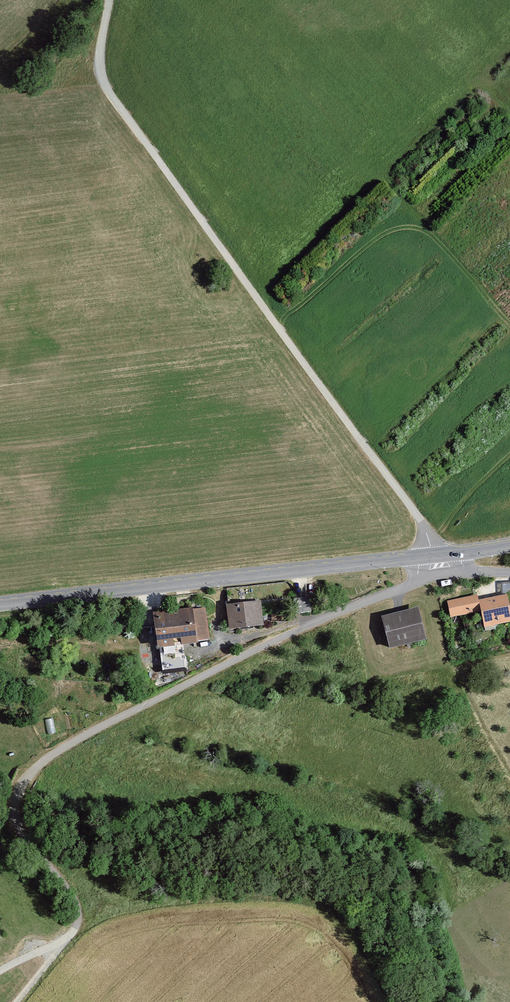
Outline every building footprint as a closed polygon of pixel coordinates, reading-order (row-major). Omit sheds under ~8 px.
[(509,623),(509,607),(508,596),(479,601),(478,596),(447,602),(450,619),(481,612),(484,628),(509,623)] [(309,598),(293,599),(296,613),(311,612),(309,598)] [(262,603),(227,607),(230,632),(265,628),(262,603)] [(197,643),(210,641),(205,608),(193,610),(193,608),(153,613),(157,651),(159,650),(163,674),(186,672),(183,647),(197,645),(197,643)] [(391,652),(427,643),(418,609),(383,618),(391,652)]
